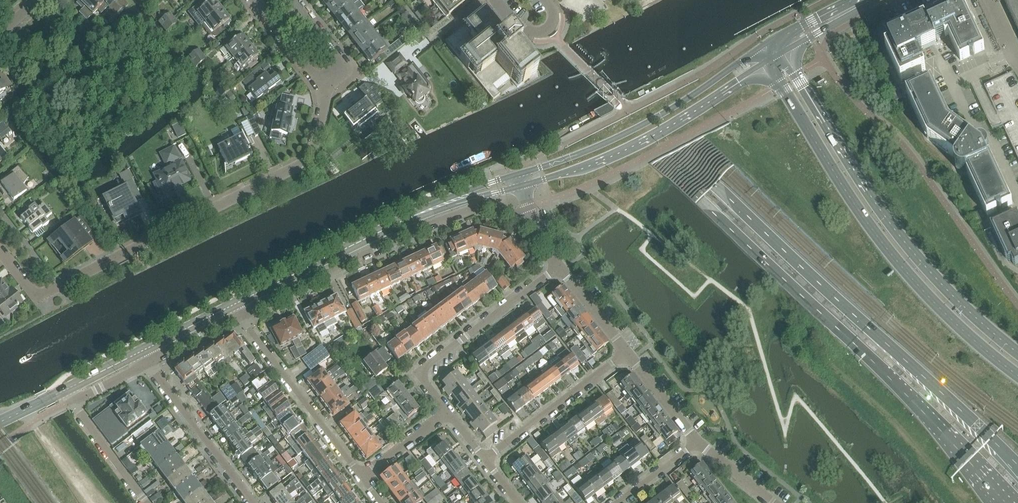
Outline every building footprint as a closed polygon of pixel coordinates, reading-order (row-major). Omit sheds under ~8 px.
[(120,8),(112,0),(101,0),(100,1),(99,0),(80,0),(77,3),(83,9),(79,13),(87,20),(97,10),(101,13),(108,7),(116,15),(121,9),(120,8)] [(120,8),(121,9),(123,11),(128,7),(125,4),(121,0),(112,0),(120,8)] [(205,4),(206,5),(203,8),(200,5),(189,14),(196,23),(200,27),(201,26),(221,10),(220,9),(221,8),(217,3),(216,4),(213,0),(210,0),(205,4)] [(328,7),(328,8),(328,10),(334,17),(352,3),(350,0),(337,0),(328,7)] [(334,17),(340,25),(342,25),(342,26),(359,13),(365,8),(359,0),(356,0),(354,1),(352,3),(335,16),(334,17)] [(436,5),(446,18),(460,6),(462,8),(469,3),(467,0),(442,0),(436,5)] [(1017,30),(1017,0),(1004,0),(1017,30)] [(889,45),(885,47),(901,81),(925,70),(917,51),(926,46),(936,42),(935,40),(944,36),(945,37),(948,36),(960,61),(970,57),(974,58),(975,54),(984,50),(966,10),(965,8),(963,6),(962,5),(960,4),(958,4),(956,4),(954,4),(952,5),(934,13),(936,16),(926,20),(924,17),(890,33),(892,37),(886,39),(889,45)] [(178,14),(186,8),(184,6),(177,12),(178,14)] [(221,10),(201,26),(209,36),(211,35),(213,37),(214,37),(215,37),(217,37),(224,31),(221,27),(222,26),(223,27),(230,22),(226,17),(227,16),(223,10),(222,12),(221,10)] [(454,34),(445,41),(447,43),(488,94),(493,101),(500,95),(496,91),(510,80),(513,83),(517,88),(537,73),(536,72),(531,65),(530,65),(529,64),(530,63),(531,63),(532,62),(524,53),(512,37),(509,34),(504,27),(500,30),(484,10),(461,29),(454,34)] [(406,22),(411,18),(406,12),(401,16),(406,22)] [(162,27),(174,18),(170,13),(158,22),(162,27)] [(362,17),(359,13),(342,26),(343,26),(343,28),(349,36),(367,22),(366,20),(363,17),(362,17)] [(166,32),(178,23),(174,18),(162,27),(166,32)] [(410,27),(415,23),(411,18),(406,22),(410,27)] [(371,28),(367,22),(349,36),(355,44),(357,44),(373,32),(371,28)] [(377,35),(377,36),(373,32),(357,44),(358,45),(358,47),(363,54),(382,40),(377,35)] [(233,59),(249,47),(240,35),(233,40),(234,41),(232,44),(228,42),(224,46),(224,47),(219,51),(224,57),(223,57),(228,64),(233,59)] [(364,53),(363,54),(369,62),(371,63),(372,63),(376,60),(380,64),(391,56),(399,49),(395,44),(390,47),(383,39),(382,40),(364,53)] [(249,47),(233,59),(233,60),(238,65),(236,66),(240,71),(241,70),(243,73),(248,69),(253,66),(257,62),(255,60),(258,58),(249,47)] [(190,63),(202,54),(198,49),(187,59),(190,63)] [(206,59),(202,54),(190,63),(195,69),(206,59)] [(398,55),(388,63),(404,83),(401,86),(405,91),(412,100),(413,99),(414,101),(415,102),(416,103),(416,104),(417,104),(418,104),(419,104),(419,105),(420,105),(420,104),(421,104),(422,104),(422,103),(423,103),(423,102),(424,102),(424,101),(424,100),(424,99),(424,98),(423,97),(428,93),(427,92),(429,89),(425,84),(417,75),(415,77),(408,68),(398,55)] [(265,72),(270,67),(267,63),(261,67),(265,72)] [(249,78),(243,83),(257,100),(259,98),(262,96),(263,97),(268,93),(267,92),(279,82),(274,76),(275,76),(271,72),(264,77),(264,76),(257,82),(252,76),(249,78)] [(0,75),(0,93),(4,89),(10,84),(2,73),(0,75)] [(1017,157),(1017,85),(1013,75),(993,84),(986,87),(1017,157)] [(950,121),(931,82),(921,86),(918,85),(916,88),(906,93),(928,139),(956,159),(955,161),(955,163),(955,165),(955,167),(956,168),(957,170),(958,171),(960,172),(962,173),(964,173),(965,173),(967,172),(987,216),(997,212),(1001,213),(1002,209),(1012,205),(989,155),(986,156),(984,151),(984,150),(985,149),(985,148),(984,147),(983,146),(982,146),(981,146),(980,147),(976,143),(977,141),(950,121)] [(895,84),(888,88),(894,102),(902,98),(895,84)] [(227,85),(215,94),(219,100),(226,95),(231,91),(227,85)] [(353,125),(361,119),(365,116),(367,118),(369,121),(378,114),(376,111),(374,108),(386,99),(377,87),(364,85),(358,89),(366,99),(358,105),(357,104),(357,105),(353,107),(353,108),(347,113),(347,114),(345,115),(348,118),(347,118),(350,122),(353,125)] [(231,93),(227,96),(231,102),(236,99),(231,93)] [(282,96),(280,103),(291,106),(292,106),(293,98),(282,96)] [(611,102),(593,111),(594,112),(600,118),(601,119),(610,114),(611,113),(612,113),(612,112),(613,111),(613,110),(614,110),(614,109),(614,108),(614,107),(614,106),(614,105),(613,105),(613,104),(612,103),(611,102)] [(269,138),(271,139),(279,140),(281,135),(287,136),(289,128),(290,128),(292,120),(290,119),(292,111),(290,110),(291,106),(280,103),(277,103),(276,108),(273,107),(271,117),(272,117),(274,117),(269,138)] [(259,128),(255,120),(252,115),(246,118),(247,120),(241,123),(248,138),(254,134),(256,137),(260,134),(262,134),(259,128)] [(411,132),(405,124),(397,130),(403,139),(411,132)] [(10,132),(6,127),(0,132),(0,139),(10,132)] [(251,156),(243,140),(237,128),(231,132),(235,140),(218,149),(226,166),(241,158),(244,160),(251,156)] [(156,182),(153,184),(158,195),(162,193),(163,196),(193,181),(182,160),(177,162),(177,161),(180,159),(175,149),(161,156),(166,167),(169,165),(169,166),(153,175),(156,182)] [(23,173),(21,171),(19,168),(18,167),(0,181),(0,189),(1,191),(2,192),(2,193),(3,194),(3,196),(8,194),(14,201),(26,191),(22,186),(28,179),(29,179),(26,177),(25,176),(23,173)] [(104,199),(109,208),(108,208),(109,211),(110,211),(115,220),(123,215),(125,220),(139,213),(132,200),(140,196),(132,181),(124,185),(125,188),(104,199)] [(45,220),(51,215),(43,205),(37,209),(34,206),(28,210),(29,211),(20,218),(25,224),(27,222),(30,227),(28,228),(33,234),(42,227),(43,228),(48,224),(45,220)] [(74,221),(48,242),(64,264),(91,243),(86,236),(91,232),(80,217),(74,221)] [(992,229),(1009,263),(1013,261),(1015,266),(1017,264),(1017,220),(1017,218),(992,229)] [(487,250),(491,233),(480,230),(479,233),(476,233),(477,251),(481,252),(482,248),(487,250)] [(476,233),(472,233),(471,231),(460,236),(467,252),(473,249),(474,252),(477,251),(476,233)] [(495,256),(505,240),(501,238),(502,236),(491,233),(487,250),(492,251),(491,255),(495,256)] [(470,256),(467,252),(460,236),(449,241),(451,245),(448,246),(451,252),(449,253),(451,259),(460,255),(461,256),(467,258),(470,256)] [(510,241),(508,243),(505,240),(495,256),(497,258),(499,256),(503,261),(517,250),(510,241)] [(444,256),(443,255),(441,250),(437,252),(435,247),(425,252),(426,255),(432,268),(443,263),(440,258),(444,256)] [(517,250),(503,261),(511,271),(515,267),(516,269),(523,263),(522,262),(524,260),(517,250)] [(432,268),(426,255),(425,252),(414,257),(422,273),(432,268)] [(411,277),(422,273),(414,257),(404,262),(411,277)] [(401,282),(411,277),(404,262),(394,267),(401,282)] [(525,264),(517,270),(521,275),(529,269),(525,264)] [(472,269),(471,269),(473,274),(474,275),(482,268),(479,267),(476,266),(475,267),(473,268),(472,269)] [(391,287),(401,282),(394,267),(383,272),(391,287)] [(380,292),(391,287),(383,272),(373,277),(380,292)] [(496,287),(486,273),(481,276),(477,279),(488,294),(496,287)] [(370,297),(380,292),(373,277),(363,281),(370,297)] [(496,281),(504,291),(510,287),(502,277),(496,281)] [(480,300),(488,294),(477,279),(469,285),(480,300)] [(9,291),(1,280),(0,281),(0,310),(1,312),(3,311),(7,315),(9,314),(12,311),(13,311),(16,310),(16,308),(21,305),(21,304),(23,303),(19,298),(16,294),(15,295),(12,292),(13,291),(11,289),(9,291)] [(359,302),(370,297),(363,281),(352,287),(359,302)] [(480,300),(469,285),(467,282),(463,285),(465,288),(461,291),(472,306),(480,300)] [(443,283),(434,288),(436,292),(439,291),(438,289),(445,286),(443,283)] [(563,287),(548,299),(555,309),(571,297),(563,287)] [(461,291),(453,298),(463,312),(472,306),(461,291)] [(535,293),(530,298),(536,306),(542,302),(535,293)] [(393,295),(391,296),(396,305),(398,304),(399,303),(397,300),(394,294),(393,295)] [(407,294),(397,300),(399,303),(400,304),(409,299),(409,297),(407,294)] [(334,319),(345,314),(336,297),(326,302),(334,319)] [(562,318),(567,315),(578,306),(571,297),(555,309),(562,318)] [(455,318),(463,312),(453,298),(444,304),(453,315),(455,318)] [(326,302),(315,307),(324,324),(326,330),(337,324),(334,319),(326,302)] [(360,323),(366,320),(357,303),(352,306),(360,323)] [(455,318),(453,315),(444,304),(436,310),(447,324),(455,318)] [(544,318),(548,314),(541,304),(536,308),(544,318)] [(374,307),(380,316),(383,314),(377,305),(374,307)] [(572,326),(585,315),(578,306),(567,315),(571,320),(569,322),(572,326)] [(327,331),(324,324),(315,307),(304,313),(313,330),(316,328),(319,334),(327,331)] [(377,317),(380,316),(374,307),(372,308),(377,317)] [(532,307),(523,314),(524,316),(533,327),(536,331),(545,324),(542,320),(534,309),(532,307)] [(363,332),(360,327),(351,310),(347,313),(358,334),(363,332)] [(439,330),(447,324),(436,310),(428,316),(439,330)] [(426,313),(418,319),(420,322),(431,336),(439,330),(428,316),(426,313)] [(578,337),(581,334),(593,325),(585,315),(572,326),(570,327),(578,337)] [(524,334),(533,327),(524,316),(515,323),(524,334)] [(297,338),(302,335),(294,318),(282,324),(291,341),(294,347),(300,358),(306,355),(297,338)] [(423,343),(431,336),(420,322),(412,328),(423,343)] [(527,337),(524,334),(515,323),(506,329),(515,341),(518,344),(527,337)] [(280,347),(291,341),(282,324),(271,330),(280,347)] [(600,334),(597,330),(593,325),(581,334),(586,339),(581,343),(584,347),(600,334)] [(415,349),(423,343),(412,328),(404,334),(415,349)] [(559,336),(564,332),(560,328),(555,332),(559,336)] [(506,347),(515,341),(506,329),(497,336),(506,347)] [(551,332),(542,339),(546,343),(549,341),(555,337),(551,332)] [(228,338),(224,341),(233,354),(234,355),(239,351),(240,351),(241,350),(244,353),(242,355),(249,366),(254,362),(252,360),(233,334),(232,335),(231,335),(228,337),(228,338)] [(406,355),(415,349),(404,334),(395,340),(406,355)] [(592,356),(608,344),(600,334),(584,347),(592,356)] [(540,335),(530,342),(533,345),(537,350),(542,346),(546,343),(542,339),(540,335)] [(509,351),(506,347),(497,336),(488,343),(497,354),(500,358),(509,351)] [(343,338),(333,344),(335,348),(344,343),(346,342),(343,338)] [(224,341),(223,340),(222,341),(220,341),(218,342),(218,344),(214,347),(223,359),(227,364),(230,361),(228,357),(233,354),(234,355),(224,341)] [(398,361),(406,355),(395,340),(387,347),(398,361)] [(488,361),(497,354),(488,343),(479,350),(488,361)] [(335,348),(333,344),(325,349),(328,353),(335,348)] [(223,359),(214,347),(213,346),(212,346),(210,346),(208,348),(208,349),(204,353),(213,365),(214,366),(223,359)] [(306,366),(325,351),(321,346),(302,360),(306,366)] [(294,347),(290,350),(295,360),(300,358),(294,347)] [(524,352),(528,357),(532,354),(527,348),(524,352)] [(539,353),(542,357),(548,353),(544,348),(539,353)] [(375,354),(363,363),(375,378),(387,370),(384,365),(390,360),(382,349),(380,351),(377,350),(374,352),(375,354)] [(479,368),(488,361),(479,350),(470,356),(479,368)] [(566,350),(557,357),(569,373),(578,366),(570,355),(566,350)] [(204,353),(203,351),(202,352),(200,352),(198,353),(198,355),(194,358),(203,370),(204,372),(213,365),(204,353)] [(325,351),(306,366),(310,372),(318,366),(330,357),(325,351)] [(578,351),(573,355),(580,364),(585,360),(578,351)] [(530,359),(533,364),(542,357),(539,353),(530,359)] [(194,358),(193,357),(192,357),(191,357),(188,359),(188,360),(184,364),(194,377),(203,370),(194,358)] [(560,380),(569,373),(557,357),(548,364),(549,365),(560,380)] [(524,371),(533,364),(530,359),(521,366),(524,371)] [(184,364),(183,362),(175,368),(175,371),(188,389),(208,415),(217,408),(194,377),(184,364)] [(510,370),(514,367),(509,362),(505,365),(510,370)] [(313,376),(306,381),(313,390),(338,372),(341,369),(338,364),(325,374),(318,366),(310,372),(313,376)] [(256,365),(247,372),(253,380),(262,373),(256,365)] [(551,387),(560,380),(549,365),(540,372),(551,387)] [(515,377),(524,371),(521,366),(512,373),(515,377)] [(454,374),(453,373),(450,369),(438,378),(442,383),(445,388),(442,390),(445,394),(463,381),(456,372),(454,374)] [(338,372),(313,390),(319,399),(335,387),(331,382),(339,377),(338,372)] [(492,384),(498,380),(501,377),(497,372),(494,375),(493,374),(488,378),(492,384)] [(540,372),(531,379),(542,393),(551,387),(540,372)] [(506,384),(515,377),(512,373),(503,379),(506,384)] [(239,380),(244,387),(251,381),(246,375),(239,380)] [(253,398),(271,384),(264,376),(252,386),(254,389),(250,393),(253,398)] [(632,376),(621,385),(625,391),(624,392),(627,396),(640,386),(632,376)] [(363,396),(368,392),(378,384),(372,378),(358,389),(358,390),(363,396)] [(498,391),(506,384),(503,379),(494,386),(498,391)] [(533,400),(542,393),(531,379),(522,386),(533,400)] [(455,401),(470,389),(463,381),(445,394),(448,398),(451,396),(455,401)] [(236,383),(230,388),(237,396),(237,397),(243,392),(236,383)] [(390,403),(404,392),(397,383),(384,393),(378,384),(368,392),(374,401),(379,397),(386,398),(390,403)] [(518,388),(513,393),(515,396),(524,407),(533,400),(522,386),(520,383),(516,386),(518,388)] [(228,384),(220,390),(229,402),(237,396),(230,388),(228,384)] [(264,403),(277,393),(271,384),(253,398),(257,402),(261,399),(264,403)] [(326,408),(349,390),(346,386),(338,392),(335,387),(319,399),(326,408)] [(349,390),(326,408),(333,417),(348,405),(345,400),(358,390),(358,389),(355,386),(349,390)] [(640,386),(627,396),(623,399),(626,402),(631,398),(636,404),(647,395),(640,386)] [(459,411),(476,398),(470,389),(455,401),(459,405),(456,407),(459,411)] [(109,407),(92,421),(111,446),(128,433),(148,418),(148,417),(143,410),(145,409),(138,400),(136,402),(134,399),(129,392),(109,407)] [(243,392),(237,397),(240,400),(243,405),(249,401),(243,392)] [(400,410),(411,401),(404,392),(390,403),(393,408),(397,405),(400,410)] [(265,407),(262,409),(266,414),(270,411),(271,411),(284,401),(277,393),(264,403),(264,402),(262,404),(265,407)] [(614,406),(618,402),(611,393),(606,396),(614,406)] [(636,404),(633,406),(640,415),(642,414),(655,404),(647,395),(636,404)] [(237,396),(229,402),(231,406),(240,400),(237,397),(237,396)] [(515,414),(524,407),(515,396),(506,402),(515,414)] [(468,417),(483,406),(476,398),(459,411),(462,415),(465,413),(468,417)] [(603,398),(594,404),(603,416),(612,409),(603,398)] [(217,399),(213,402),(217,408),(221,405),(217,399)] [(363,410),(370,405),(365,399),(358,404),(363,410)] [(270,411),(266,414),(273,423),(289,410),(291,410),(290,409),(284,401),(271,411),(270,411)] [(404,422),(418,410),(411,401),(400,410),(397,412),(404,422)] [(606,420),(603,416),(594,404),(585,411),(594,422),(597,427),(606,420)] [(655,404),(642,414),(649,424),(662,414),(655,404)] [(216,425),(230,414),(226,410),(228,408),(225,405),(209,417),(216,425)] [(243,405),(239,408),(245,416),(248,414),(249,413),(243,405)] [(508,411),(503,405),(499,409),(503,415),(508,411)] [(472,428),(490,415),(483,406),(468,417),(472,422),(469,424),(472,428)] [(278,431),(295,419),(289,410),(273,423),(271,424),(277,432),(278,431)] [(249,413),(248,414),(252,418),(255,422),(259,419),(253,411),(249,413)] [(585,429),(594,422),(585,411),(576,418),(585,429)] [(154,413),(148,417),(148,418),(151,421),(156,417),(154,413)] [(345,433),(370,414),(368,416),(366,413),(362,416),(361,414),(357,417),(354,413),(339,424),(345,433)] [(236,423),(234,419),(230,414),(216,425),(222,434),(236,423)] [(367,423),(373,418),(370,414),(345,433),(352,442),(368,430),(365,427),(368,424),(367,423)] [(649,424),(648,425),(655,435),(669,423),(662,414),(649,424)] [(389,418),(384,422),(386,424),(389,428),(391,431),(396,428),(400,425),(393,415),(389,418)] [(486,440),(497,430),(494,426),(497,424),(490,415),(472,428),(475,432),(478,430),(482,435),(486,440)] [(628,425),(634,421),(630,416),(625,420),(628,425)] [(576,436),(585,429),(576,418),(567,425),(576,436)] [(259,419),(255,422),(261,430),(262,431),(266,428),(259,419)] [(285,440),(303,426),(302,426),(301,426),(295,419),(278,431),(285,440)] [(150,422),(133,435),(141,447),(158,434),(150,422)] [(228,442),(243,431),(236,423),(222,434),(228,442)] [(673,436),(677,433),(669,423),(655,435),(653,436),(656,440),(661,436),(664,440),(663,441),(667,447),(676,440),(673,436)] [(567,425),(558,431),(567,443),(569,446),(578,439),(576,436),(567,425)] [(291,448),(309,435),(303,426),(285,440),(291,448)] [(167,427),(161,431),(164,435),(170,431),(167,427)] [(243,431),(228,442),(235,450),(253,437),(260,431),(257,428),(248,434),(245,429),(243,431)] [(266,428),(262,431),(268,439),(272,436),(266,428)] [(359,451),(374,439),(368,430),(352,442),(359,451)] [(260,431),(253,437),(255,440),(262,434),(260,431)] [(558,449),(567,443),(558,431),(549,438),(558,449)] [(149,458),(167,445),(158,434),(141,447),(149,458)] [(309,435),(291,448),(297,457),(302,453),(315,443),(309,435)] [(253,437),(235,450),(241,459),(252,450),(248,446),(255,440),(253,437)] [(597,437),(593,440),(597,446),(602,443),(597,437)] [(560,452),(558,449),(549,438),(540,445),(551,460),(560,452)] [(274,439),(270,442),(275,448),(279,445),(274,439)] [(365,460),(381,448),(374,439),(359,451),(365,460)] [(643,444),(650,453),(655,449),(648,440),(643,444)] [(315,443),(302,453),(308,461),(322,451),(315,443)] [(436,465),(451,452),(444,443),(440,447),(437,449),(434,446),(426,452),(436,465)] [(648,455),(640,444),(630,451),(639,462),(648,455)] [(158,469),(175,456),(167,445),(149,458),(158,469)] [(627,446),(618,452),(622,457),(630,469),(639,462),(630,451),(627,446)] [(280,447),(276,450),(281,456),(285,453),(280,447)] [(540,460),(545,456),(538,447),(533,451),(537,456),(530,461),(526,456),(512,467),(519,477),(534,465),(540,460)] [(252,450),(241,459),(247,467),(262,456),(255,448),(252,450)] [(270,463),(266,458),(275,451),(272,448),(268,451),(262,456),(247,467),(254,475),(265,467),(270,463)] [(575,454),(579,459),(584,456),(580,450),(575,454)] [(186,457),(182,451),(178,454),(182,460),(186,457)] [(305,464),(304,465),(310,473),(312,472),(328,460),(322,451),(308,461),(305,464)] [(451,452),(439,462),(442,467),(444,465),(447,470),(460,460),(456,454),(454,456),(453,454),(451,452)] [(285,453),(281,456),(287,464),(291,461),(285,453)] [(166,480),(183,468),(175,456),(158,469),(166,480)] [(279,456),(275,459),(282,467),(285,465),(279,456)] [(416,464),(410,456),(405,461),(408,466),(407,467),(409,470),(416,464)] [(621,475),(630,469),(622,457),(612,464),(621,475)] [(427,472),(432,469),(425,459),(420,463),(427,472)] [(291,461),(287,464),(291,469),(297,465),(293,460),(291,461)] [(328,460),(312,472),(315,476),(315,477),(318,481),(334,468),(328,460)] [(460,460),(447,470),(454,479),(465,470),(463,467),(465,466),(460,460)] [(567,461),(558,468),(562,472),(570,466),(567,461)] [(688,462),(681,467),(683,470),(691,465),(688,462)] [(612,482),(621,475),(612,464),(603,471),(612,482)] [(696,484),(709,474),(702,464),(691,473),(695,479),(693,480),(696,484)] [(285,465),(282,467),(288,476),(291,473),(285,465)] [(541,475),(534,465),(519,477),(527,486),(541,475)] [(260,484),(275,473),(278,470),(275,466),(268,472),(265,467),(254,475),(260,484)] [(396,467),(380,479),(387,487),(402,476),(396,467)] [(175,492),(192,479),(183,468),(166,480),(175,492)] [(328,486),(341,476),(334,468),(318,481),(314,484),(317,488),(319,486),(323,490),(328,486)] [(564,475),(567,479),(572,474),(573,476),(576,473),(573,468),(564,475)] [(417,478),(423,473),(420,469),(414,474),(417,478)] [(438,477),(434,473),(434,472),(432,469),(427,472),(430,476),(431,477),(433,481),(438,477)] [(461,488),(472,479),(465,470),(454,479),(461,488)] [(603,489),(612,482),(603,471),(594,478),(603,489)] [(275,473),(260,484),(266,492),(281,481),(275,473)] [(418,483),(426,476),(423,473),(417,478),(415,479),(418,483)] [(590,481),(585,484),(594,496),(603,489),(594,478),(591,473),(587,476),(590,481)] [(705,492),(716,483),(709,474),(696,484),(699,488),(701,487),(705,492)] [(534,495),(549,484),(541,475),(527,486),(534,495)] [(330,498),(347,485),(341,476),(328,486),(323,490),(326,495),(322,498),(323,499),(325,502),(330,498)] [(393,496),(409,484),(402,476),(387,487),(393,496)] [(440,490),(446,485),(439,476),(438,477),(433,481),(440,490)] [(149,484),(145,479),(143,481),(139,483),(139,484),(143,489),(149,484)] [(183,502),(200,490),(192,479),(175,492),(183,502)] [(461,488),(458,490),(465,499),(468,496),(479,488),(472,479),(461,488)] [(274,502),(299,484),(296,480),(291,483),(289,485),(290,486),(284,490),(281,486),(269,495),(274,502)] [(594,496),(585,484),(582,480),(573,487),(585,502),(594,496)] [(683,494),(688,490),(681,481),(676,485),(683,494)] [(414,486),(412,482),(409,484),(393,496),(398,502),(401,502),(415,493),(411,488),(414,486)] [(711,502),(724,492),(716,483),(705,492),(706,493),(702,495),(707,501),(709,500),(711,502)] [(301,487),(299,484),(274,502),(275,502),(288,502),(291,500),(288,496),(291,494),(292,495),(301,487)] [(311,486),(306,490),(307,491),(309,494),(317,488),(314,484),(312,485),(311,486)] [(549,484),(534,495),(540,502),(544,502),(556,493),(549,484)] [(330,498),(334,502),(340,502),(352,494),(354,493),(347,485),(330,498)] [(681,497),(673,486),(664,493),(672,502),(678,502),(676,501),(681,497)] [(486,497),(479,488),(468,496),(473,502),(478,502),(486,497)] [(209,501),(200,490),(183,502),(206,502),(209,501)] [(423,499),(426,502),(428,502),(439,495),(435,490),(424,498),(424,499),(423,499)] [(423,499),(424,499),(424,496),(421,491),(417,491),(415,493),(401,502),(420,502),(422,502),(421,501),(423,499)] [(711,502),(730,502),(731,502),(724,492),(711,502)] [(563,502),(556,493),(544,502),(563,502)] [(664,493),(655,499),(658,502),(672,502),(664,493)] [(340,502),(358,502),(359,502),(352,494),(340,502)] [(570,498),(574,502),(582,502),(575,494),(570,498)] [(443,500),(439,495),(428,502),(439,502),(443,500)]
